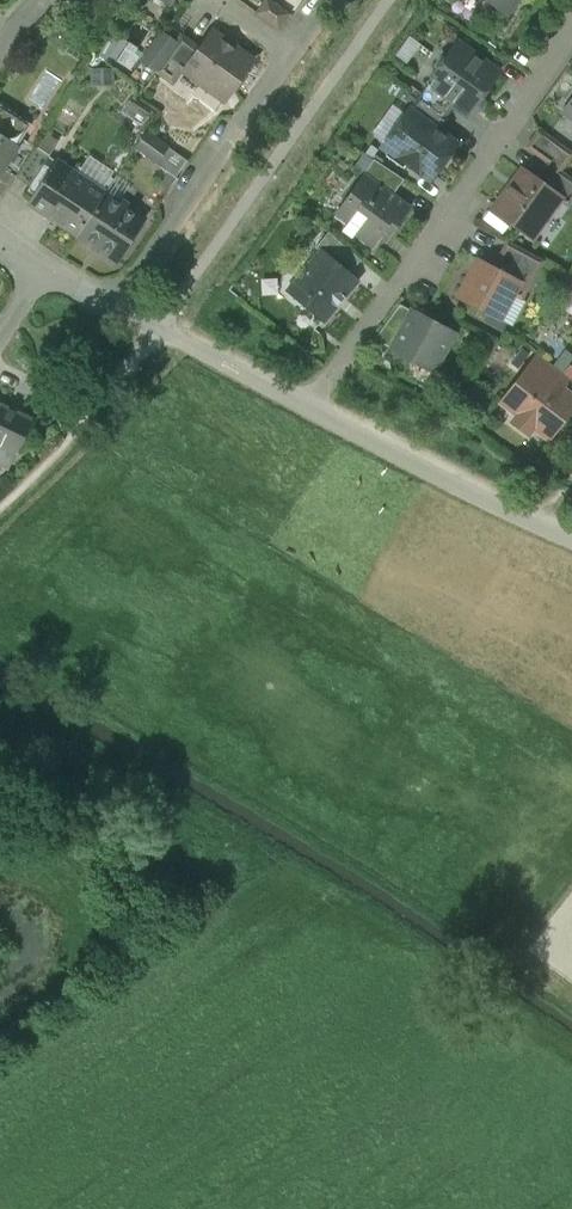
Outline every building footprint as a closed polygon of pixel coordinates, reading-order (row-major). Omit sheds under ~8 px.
[(268,0),(266,0),(256,14),(278,30),(288,15),(268,0)] [(505,14),(515,0),(484,0),(505,14)] [(252,62),(212,33),(200,50),(190,64),(201,72),(196,80),(224,101),(232,90),(235,92),(245,77),(242,75),(252,62)] [(162,34),(142,62),(156,72),(176,44),(162,34)] [(105,57),(134,67),(141,47),(112,37),(105,57)] [(176,44),(156,72),(172,83),(188,62),(190,64),(200,50),(181,37),(176,44)] [(498,74),(457,45),(447,58),(446,58),(441,58),(435,67),(436,71),(437,72),(427,86),(454,105),(468,115),(471,110),(476,112),(480,110),(483,108),(484,104),(482,100),(480,98),(498,74)] [(454,105),(427,86),(417,99),(417,100),(444,119),(454,105)] [(444,119),(417,100),(417,99),(409,111),(438,132),(446,120),(444,119)] [(563,113),(571,119),(571,100),(563,113)] [(0,104),(0,133),(18,145),(22,139),(31,125),(0,104)] [(438,132),(409,111),(384,147),(430,180),(456,145),(438,132)] [(539,130),(526,148),(546,163),(561,173),(571,157),(571,155),(539,130)] [(168,148),(146,132),(135,148),(156,163),(168,148)] [(3,169),(18,145),(0,133),(0,173),(3,169)] [(18,145),(3,169),(16,178),(36,148),(22,139),(18,145)] [(16,178),(16,179),(30,188),(50,157),(36,148),(16,178)] [(77,175),(56,162),(30,204),(78,236),(105,194),(101,192),(113,174),(88,158),(81,168),(79,167),(76,172),(78,174),(77,175)] [(403,180),(374,160),(364,175),(393,195),(403,180)] [(546,163),(534,180),(560,199),(559,200),(567,207),(571,200),(571,181),(561,173),(546,163)] [(534,180),(522,171),(494,210),(532,238),(559,200),(560,199),(534,180)] [(393,195),(364,175),(343,203),(356,212),(349,222),(359,229),(354,235),(372,248),(384,232),(390,236),(410,208),(393,195)] [(118,202),(105,194),(78,236),(117,261),(144,219),(138,215),(137,210),(123,201),(118,202)] [(361,261),(328,233),(315,249),(320,253),(322,251),(349,274),(361,261)] [(542,262),(507,244),(493,269),(520,283),(513,296),(522,300),(542,262)] [(349,274),(322,251),(320,253),(297,282),(302,286),(293,297),(322,322),(335,307),(336,307),(344,297),(343,296),(357,280),(349,274)] [(493,269),(478,260),(458,298),(500,321),(513,296),(520,283),(493,269)] [(454,334),(399,305),(383,329),(398,337),(391,349),(391,350),(433,372),(454,334)] [(398,337),(383,329),(374,340),(391,350),(391,349),(398,337)] [(552,366),(541,358),(532,369),(544,378),(552,366)] [(569,379),(552,366),(544,378),(561,391),(569,379)] [(532,369),(505,404),(520,415),(516,421),(529,431),(533,426),(546,436),(571,402),(571,399),(561,391),(544,378),(532,369)] [(0,404),(0,447),(16,455),(33,420),(0,404)]
